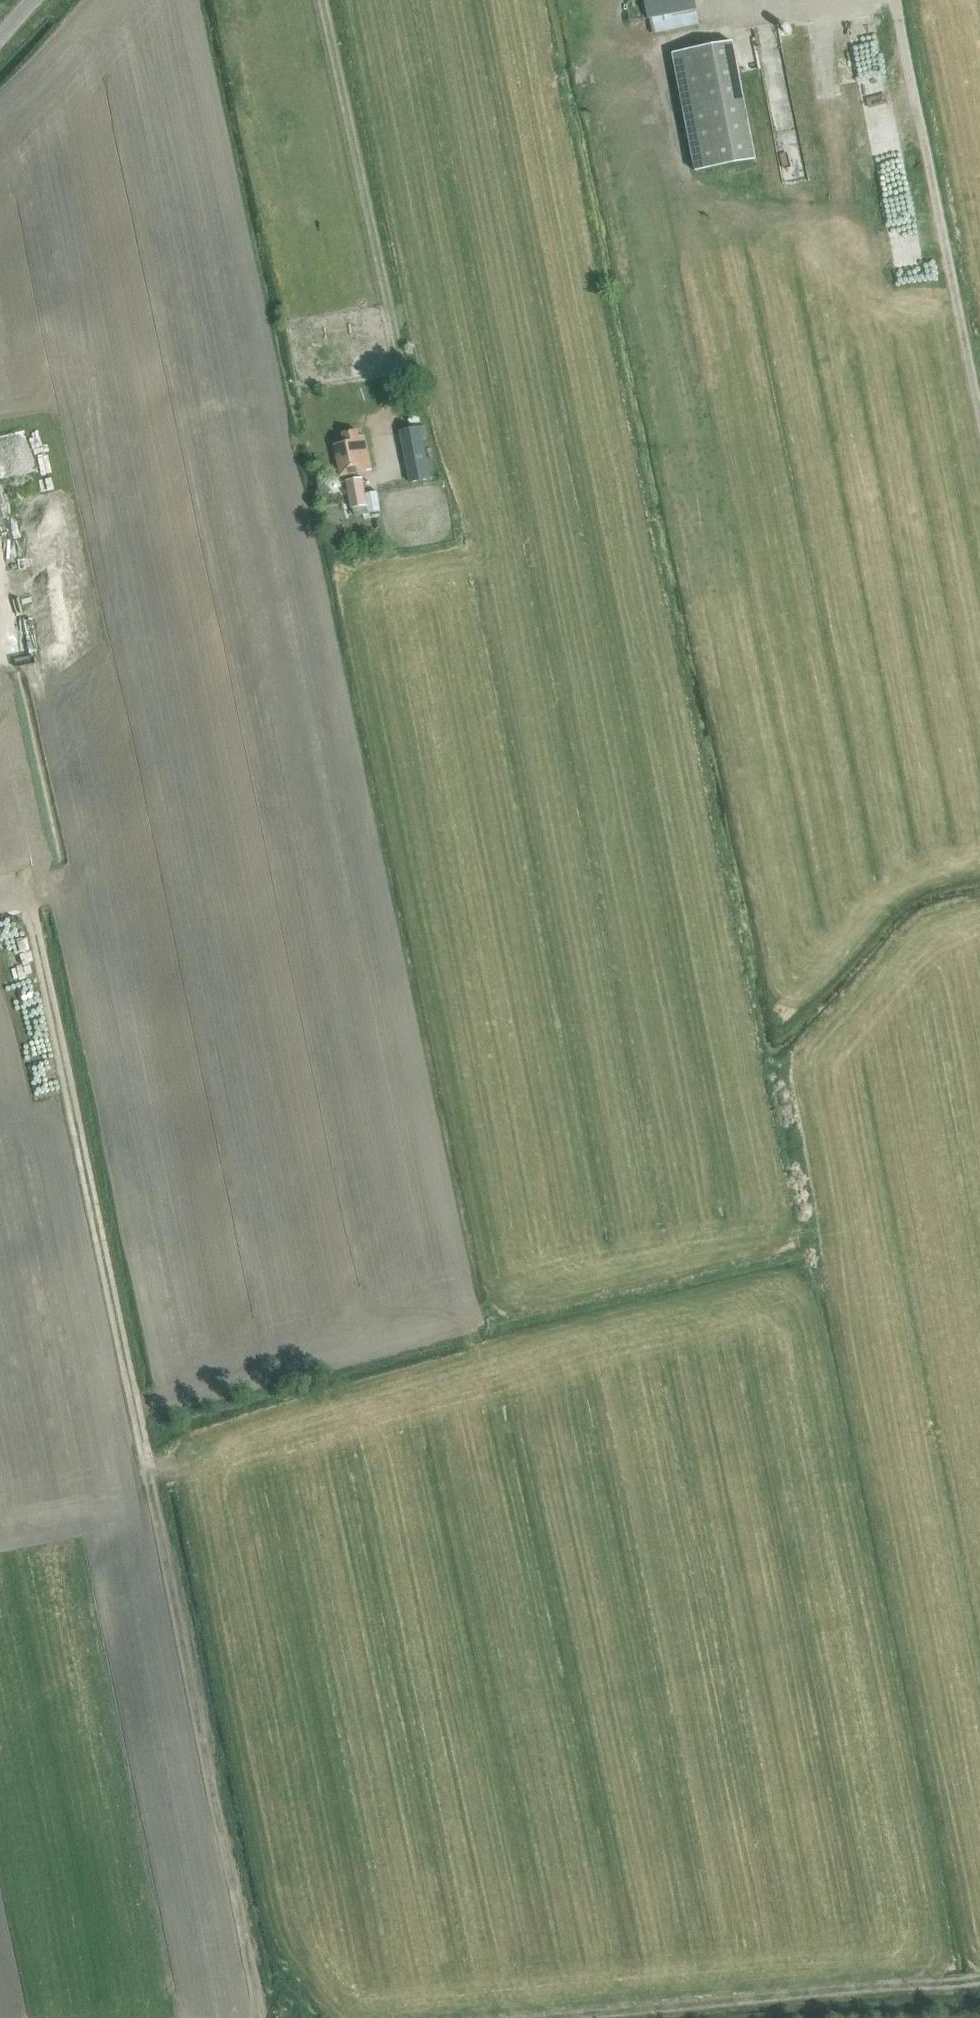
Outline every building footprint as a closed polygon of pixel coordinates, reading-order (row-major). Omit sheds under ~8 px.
[(699,25),(696,10),(697,10),(695,0),(645,0),(649,19),(650,19),(653,34),(699,25)] [(732,43),(673,54),(695,172),(754,161),(732,43)] [(424,440),(428,439),(425,428),(400,432),(410,483),(431,479),(424,440)] [(346,476),(372,471),(366,439),(361,440),(360,434),(344,437),(347,453),(342,454),(346,476)] [(329,490),(328,478),(317,480),(318,492),(329,490)] [(355,518),(381,513),(377,493),(365,495),(363,480),(348,482),(352,509),(353,509),(355,518)]
